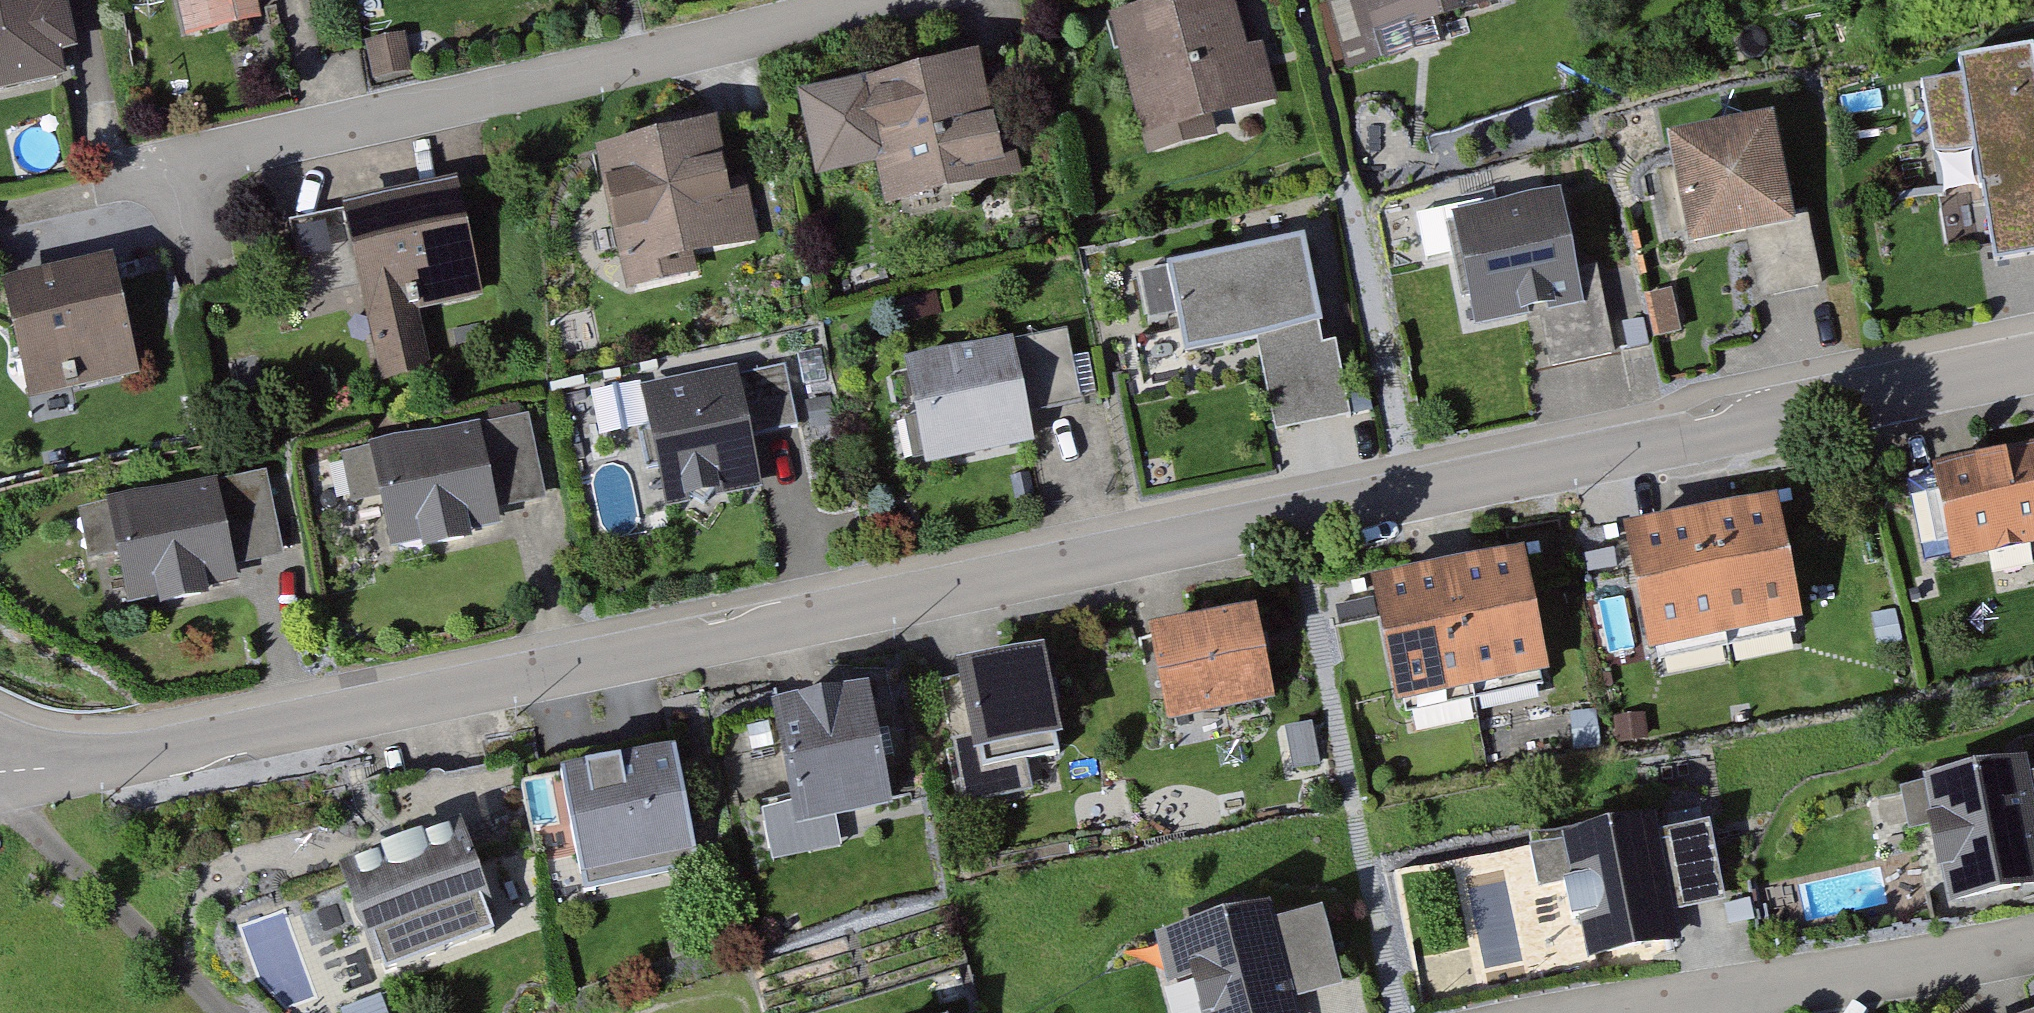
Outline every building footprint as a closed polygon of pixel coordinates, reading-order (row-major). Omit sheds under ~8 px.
[(84,75),(71,0),(0,0),(0,89),(84,75)] [(207,31),(272,18),(269,0),(201,0),(207,31)] [(1383,45),(1525,12),(1523,0),(1372,0),(1383,45)] [(1255,3),(1131,29),(1157,148),(1280,121),(1255,3)] [(1921,88),(1933,157),(1976,149),(1995,259),(2033,252),(2033,92),(2027,55),(1958,67),(1960,82),(1921,88)] [(1014,67),(824,98),(838,181),(893,172),(898,205),(1033,182),(1014,67)] [(1771,125),(1673,145),(1695,250),(1746,240),(1758,302),(1794,295),(1820,290),(1805,215),(1790,218),(1771,125)] [(741,134),(618,155),(639,276),(762,255),(741,134)] [(1561,191),(1452,214),(1476,330),(1585,307),(1561,191)] [(472,197),(302,224),(314,301),(376,292),(390,385),(427,379),(418,318),(490,306),(472,197)] [(1302,245),(1170,271),(1186,352),(1259,339),(1317,327),(1302,245)] [(141,267),(44,285),(66,398),(162,380),(141,267)] [(1669,293),(1646,299),(1656,339),(1679,334),(1669,293)] [(1644,321),(1624,326),(1630,349),(1649,345),(1644,321)] [(1317,327),(1259,339),(1279,432),(1313,425),(1349,417),(1334,348),(1322,350),(1317,327)] [(1063,334),(903,368),(924,468),(1032,446),(1023,405),(1052,400),(1076,394),(1063,334)] [(735,370),(640,389),(664,512),(759,493),(765,492),(753,434),(776,430),(795,426),(784,370),(737,379),(735,370)] [(531,419),(342,456),(352,504),(379,499),(390,555),(501,533),(496,510),(522,505),(547,500),(531,419)] [(1968,465),(1976,560),(2033,555),(2033,459),(1968,465)] [(261,474),(80,513),(90,561),(115,556),(128,614),(240,589),(235,567),(256,563),(280,557),(261,474)] [(1932,563),(1951,559),(1934,478),(1915,482),(1932,563)] [(1806,510),(1661,529),(1676,645),(1821,626),(1806,510)] [(1524,554),(1447,570),(1473,693),(1549,677),(1524,554)] [(1396,708),(1473,693),(1447,570),(1371,586),(1396,708)] [(1283,622),(1180,630),(1187,721),(1291,712),(1283,622)] [(1076,657),(987,665),(994,744),(969,746),(974,796),(1058,788),(1054,756),(1085,753),(1076,657)] [(902,704),(806,710),(812,815),(909,809),(902,704)] [(702,760),(586,773),(597,877),(714,864),(702,760)] [(1953,773),(1962,898),(2033,893),(2033,767),(1953,773)] [(1690,819),(1591,829),(1604,957),(1702,947),(1698,909),(1746,904),(1738,826),(1691,831),(1690,819)] [(486,828),(366,866),(399,968),(519,930),(486,828)] [(322,897),(246,923),(276,1011),(352,985),(322,897)] [(1186,928),(1195,982),(1216,978),(1222,1012),(1311,1012),(1309,1001),(1366,991),(1352,911),(1295,920),(1294,909),(1186,928)] [(345,1012),(391,1012),(384,997),(345,1012)]
